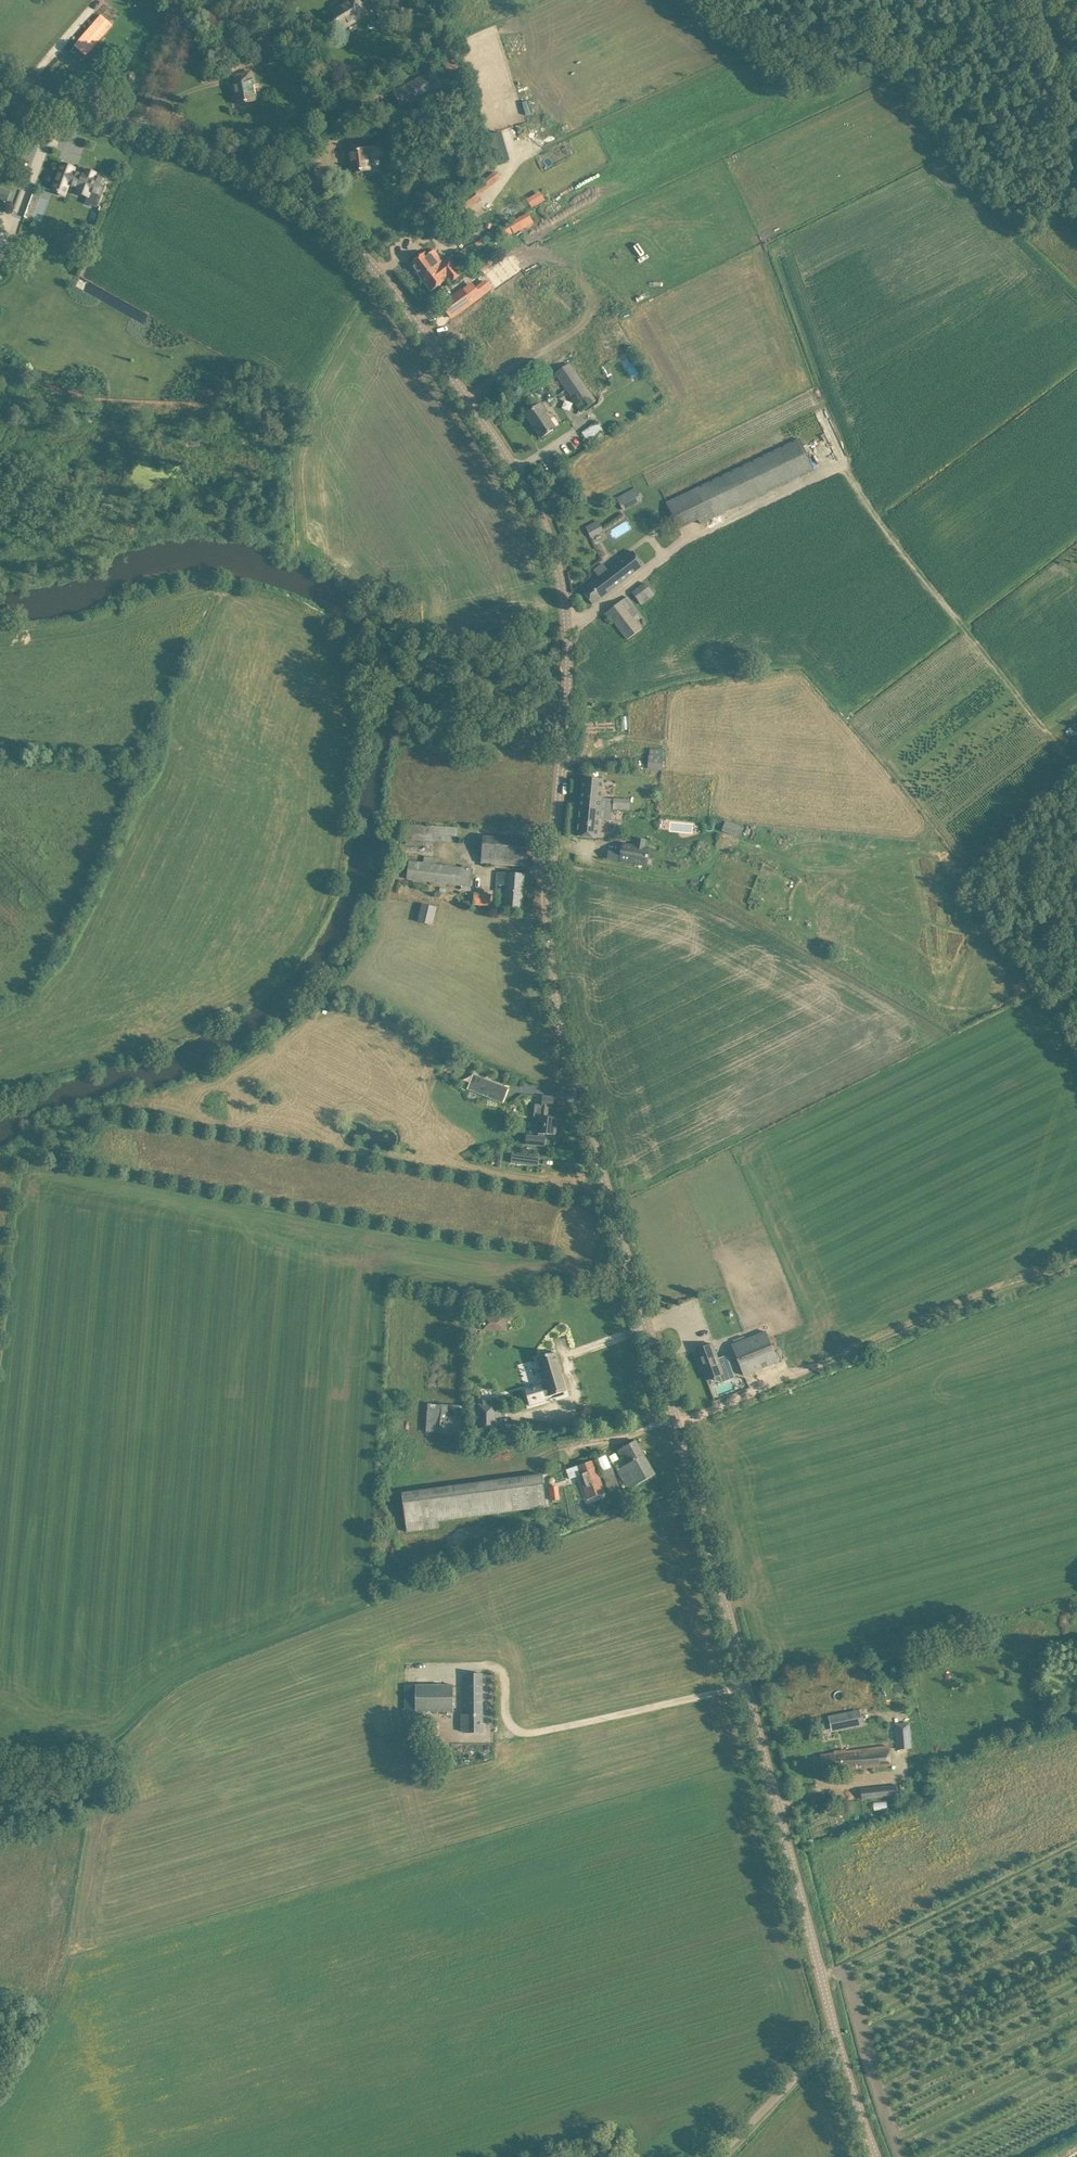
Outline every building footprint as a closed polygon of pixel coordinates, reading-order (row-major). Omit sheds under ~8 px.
[(338,21),(342,28),(366,13),(358,0),(356,0),(342,9),(340,7),(332,12),(338,21)] [(363,3),(368,12),(378,6),(375,0),(368,0),(363,3)] [(398,0),(387,0),(387,2),(386,10),(397,12),(399,4),(399,0),(398,0)] [(384,16),(379,8),(374,11),(379,19),(384,16)] [(101,15),(69,52),(81,62),(113,25),(101,15)] [(258,43),(263,66),(280,62),(275,40),(258,43)] [(247,60),(245,47),(232,50),(234,62),(247,60)] [(152,61),(155,55),(147,50),(143,57),(152,61)] [(255,100),(255,98),(250,72),(234,75),(238,93),(234,94),(237,104),(255,100)] [(426,75),(394,91),(401,104),(416,96),(418,99),(434,90),(426,75)] [(422,109),(404,112),(406,122),(424,119),(422,109)] [(518,124),(521,140),(531,138),(528,122),(518,124)] [(511,164),(502,135),(484,140),(493,169),(511,164)] [(371,169),(371,167),(369,155),(383,153),(380,139),(367,141),(351,143),(353,161),(350,162),(351,172),(371,169)] [(53,190),(53,191),(53,190),(54,191),(56,184),(67,188),(68,184),(79,188),(77,192),(88,196),(90,192),(100,195),(101,192),(103,192),(106,184),(104,183),(106,180),(95,176),(95,173),(88,171),(87,170),(87,171),(86,173),(85,172),(84,174),(83,176),(75,173),(73,172),(74,170),(75,168),(63,164),(53,190)] [(501,180),(498,175),(495,171),(491,173),(463,193),(466,196),(450,208),(457,217),(481,200),(478,196),(501,180)] [(527,199),(532,207),(544,200),(539,192),(527,199)] [(0,195),(0,201),(7,204),(9,199),(0,195)] [(524,228),(534,223),(528,213),(519,219),(510,223),(499,229),(504,237),(511,232),(514,231),(516,233),(524,228)] [(443,262),(434,249),(427,255),(425,252),(410,264),(431,291),(440,285),(447,279),(451,283),(462,274),(450,257),(449,256),(443,262)] [(509,257),(485,274),(494,287),(518,271),(509,257)] [(451,318),(472,302),(492,287),(486,279),(475,287),(472,283),(463,290),(462,288),(441,304),(451,318)] [(570,364),(556,373),(581,410),(595,400),(570,364)] [(541,437),(550,431),(555,428),(545,413),(547,412),(541,403),(525,414),(541,437)] [(595,438),(589,427),(581,432),(587,443),(595,438)] [(809,459),(802,445),(799,438),(666,502),(672,514),(674,519),(679,528),(698,519),(700,524),(710,519),(799,476),(813,469),(809,459)] [(635,487),(616,498),(623,510),(642,500),(635,487)] [(604,530),(603,528),(598,520),(586,527),(591,537),(604,530)] [(593,604),(644,565),(633,551),(608,570),(603,563),(594,570),(599,577),(582,590),(593,604)] [(654,594),(652,591),(645,583),(632,592),(641,604),(654,594)] [(627,596),(606,612),(627,640),(636,633),(642,629),(636,621),(642,616),(636,608),(634,605),(627,596)] [(663,757),(649,756),(648,770),(662,771),(663,757)] [(583,778),(580,807),(610,810),(611,799),(601,798),(602,780),(583,778)] [(630,799),(614,797),(613,808),(629,809),(630,799)] [(609,821),(610,810),(580,807),(577,836),(597,838),(598,820),(609,821)] [(726,821),(723,828),(737,833),(740,826),(726,821)] [(457,827),(407,824),(405,845),(433,846),(434,841),(457,842),(457,827)] [(527,841),(516,840),(484,837),(482,863),(525,867),(527,841)] [(621,852),(620,861),(647,865),(647,862),(648,858),(648,857),(648,856),(646,855),(646,856),(645,856),(643,856),(637,855),(639,846),(636,846),(623,844),(621,852)] [(435,859),(424,857),(424,863),(408,861),(406,879),(461,886),(460,890),(470,891),(473,869),(435,864),(435,859)] [(497,885),(500,885),(500,891),(505,892),(504,908),(511,908),(522,909),(525,874),(514,873),(498,872),(497,885)] [(490,907),(491,894),(474,892),(472,905),(490,907)] [(436,908),(423,905),(419,921),(432,924),(436,908)] [(503,1103),(509,1088),(473,1074),(467,1090),(503,1103)] [(542,1096),(542,1105),(535,1104),(534,1116),(540,1117),(539,1133),(538,1136),(526,1135),(525,1144),(545,1146),(545,1137),(545,1134),(554,1135),(556,1118),(547,1117),(548,1106),(553,1107),(554,1098),(543,1096),(542,1096)] [(539,1166),(540,1158),(513,1154),(512,1163),(539,1166)] [(485,1316),(485,1329),(505,1329),(505,1316),(485,1316)] [(732,1345),(740,1365),(744,1375),(778,1361),(766,1331),(732,1345)] [(696,1350),(702,1367),(704,1367),(709,1379),(714,1377),(715,1379),(717,1380),(719,1381),(721,1380),(722,1382),(735,1377),(731,1366),(722,1369),(713,1344),(696,1350)] [(546,1384),(525,1390),(530,1404),(545,1400),(544,1396),(549,1395),(549,1396),(567,1391),(559,1366),(560,1365),(556,1352),(537,1358),(543,1378),(544,1378),(546,1384)] [(479,1404),(479,1432),(495,1432),(495,1404),(490,1404),(490,1400),(483,1400),(483,1404),(479,1404)] [(428,1403),(427,1414),(425,1431),(439,1432),(439,1434),(466,1436),(467,1407),(428,1403)] [(635,1440),(618,1450),(624,1460),(615,1466),(629,1489),(655,1474),(635,1440)] [(607,1472),(614,1467),(606,1455),(599,1459),(607,1472)] [(570,1479),(580,1475),(588,1499),(605,1493),(593,1460),(566,1469),(570,1479)] [(438,1521),(546,1507),(542,1473),(434,1487),(402,1491),(407,1531),(440,1527),(438,1521)] [(609,1494),(622,1489),(619,1481),(606,1485),(609,1494)] [(484,1732),(483,1674),(466,1674),(467,1714),(462,1714),(462,1732),(484,1732)] [(416,1684),(416,1710),(454,1711),(454,1684),(416,1684)] [(831,1723),(853,1719),(851,1711),(829,1715),(831,1723)] [(910,1727),(895,1728),(897,1750),(912,1748),(910,1727)] [(823,1771),(833,1770),(890,1762),(889,1746),(842,1752),(841,1750),(834,1751),(834,1753),(820,1755),(823,1771)] [(885,1785),(861,1789),(862,1799),(887,1796),(885,1785)]
